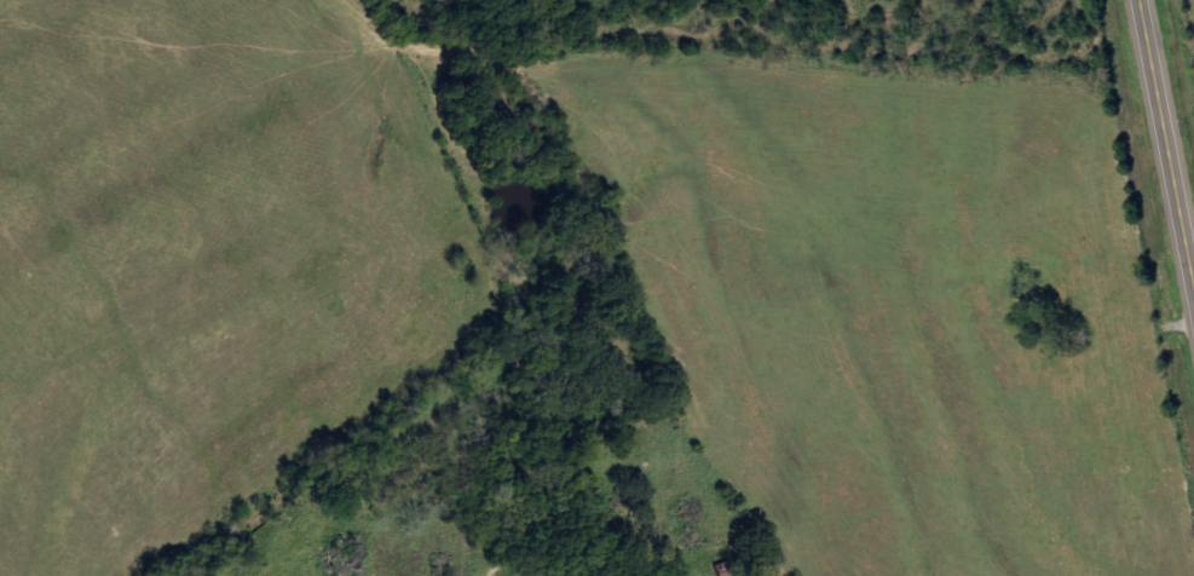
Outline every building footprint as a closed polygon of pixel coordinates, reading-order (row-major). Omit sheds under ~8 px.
[(721,575),(735,575),(732,562),(718,565),(721,575)]
